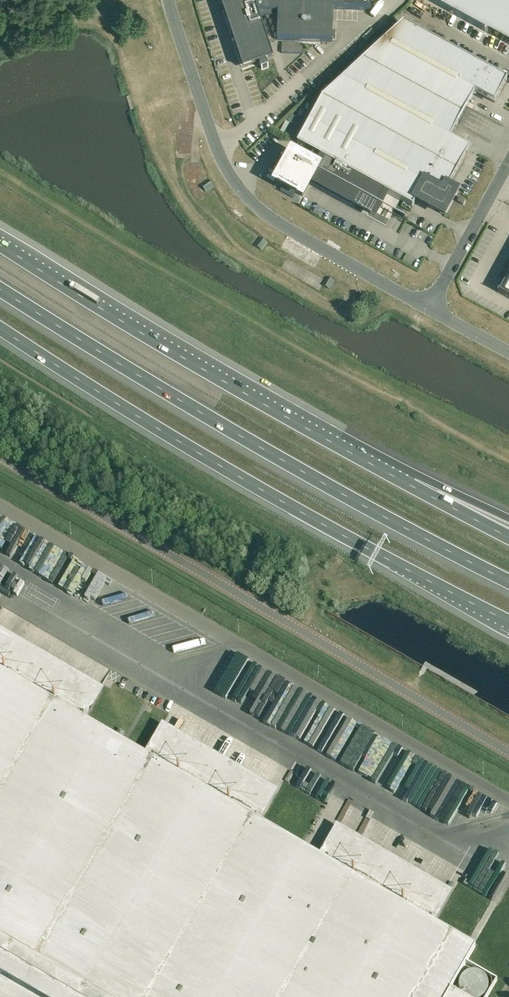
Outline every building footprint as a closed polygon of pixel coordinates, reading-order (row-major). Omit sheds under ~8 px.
[(332,40),(333,32),(334,8),(344,9),(371,10),(372,0),(220,0),(224,9),(226,16),(231,33),(230,34),(233,33),(235,39),(232,40),(232,41),(234,40),(243,69),(260,63),(262,69),(268,67),(266,61),(274,58),(260,16),(266,17),(273,17),(278,17),(277,39),(332,42),(332,40)] [(508,44),(508,0),(429,0),(508,44)] [(404,23),(366,58),(362,53),(356,58),(361,63),(322,98),(297,144),(313,153),(308,162),(292,153),(276,182),(302,197),(311,181),(356,205),(358,202),(376,212),(387,193),(412,207),(416,200),(435,210),(444,215),(457,193),(448,188),(470,148),(450,138),(475,92),(495,103),(507,79),(404,23)] [(284,42),(284,51),(305,52),(305,42),(284,42)] [(296,118),(293,115),(287,120),(290,124),(296,118)] [(209,179),(201,184),(206,191),(214,186),(209,179)] [(260,236),(254,244),(262,250),(268,242),(260,236)] [(500,292),(498,291),(498,292),(508,298),(508,275),(500,292)] [(327,276),(322,284),(330,289),(335,281),(327,276)] [(0,629),(0,670),(83,718),(87,721),(105,690),(0,629)] [(497,980),(466,962),(476,946),(474,946),(468,942),(436,923),(320,856),(301,845),(262,822),(145,754),(126,744),(122,741),(87,721),(83,718),(0,670),(0,996),(487,996),(497,980)] [(262,822),(280,791),(163,723),(145,754),(262,822)] [(320,856),(436,923),(454,893),(337,825),(320,856)]
